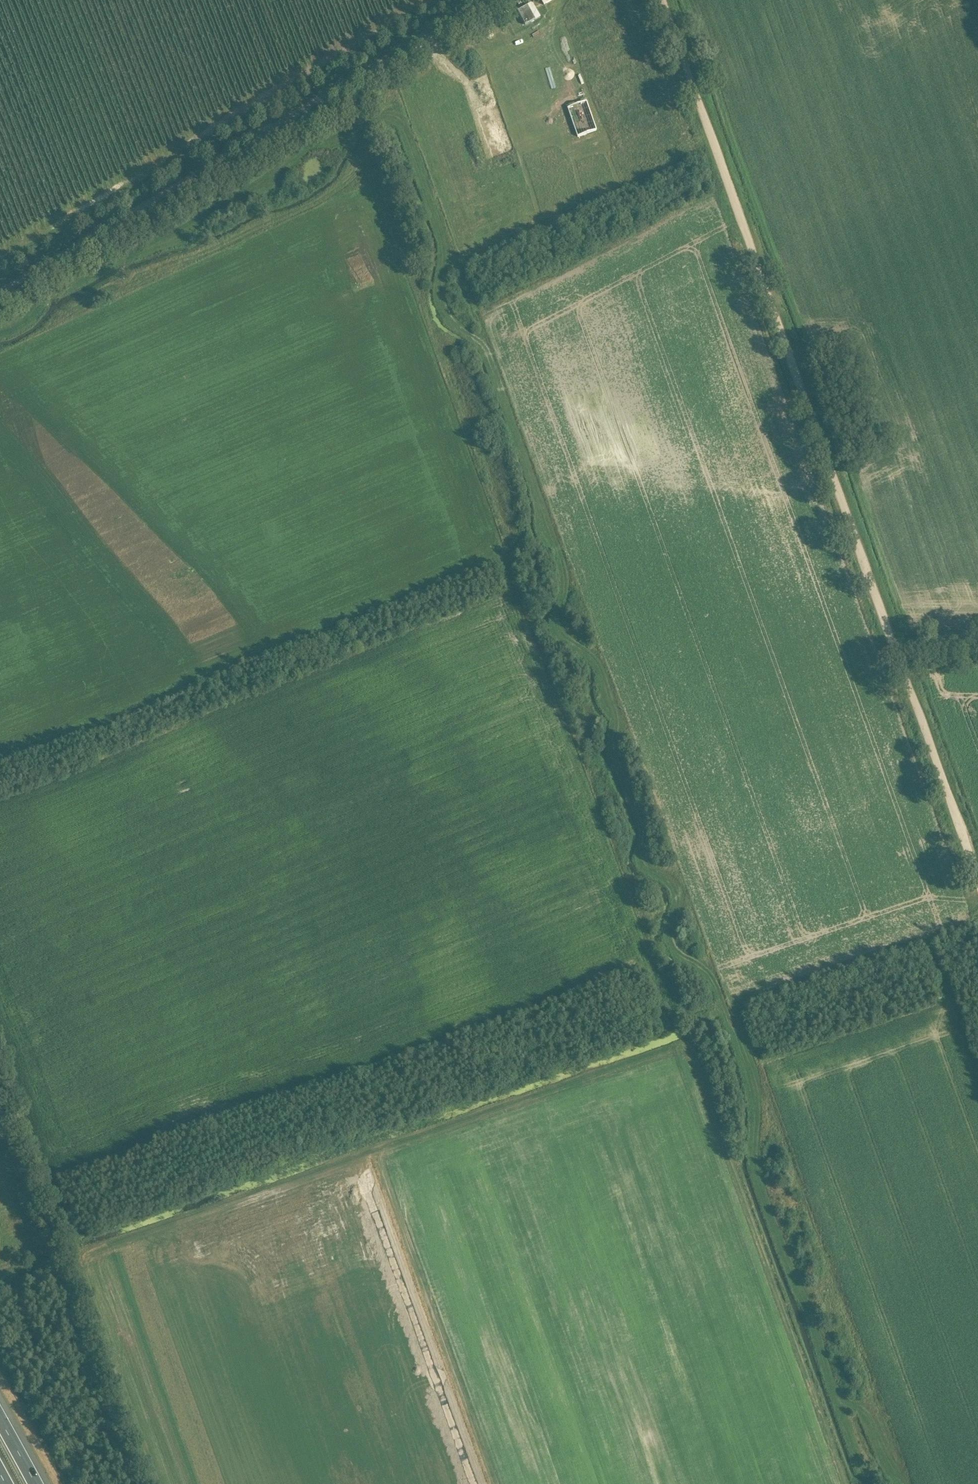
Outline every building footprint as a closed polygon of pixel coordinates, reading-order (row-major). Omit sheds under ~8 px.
[(535,20),(528,5),(517,11),(525,25),(535,20)] [(586,102),(567,108),(577,136),(596,130),(586,102)]
